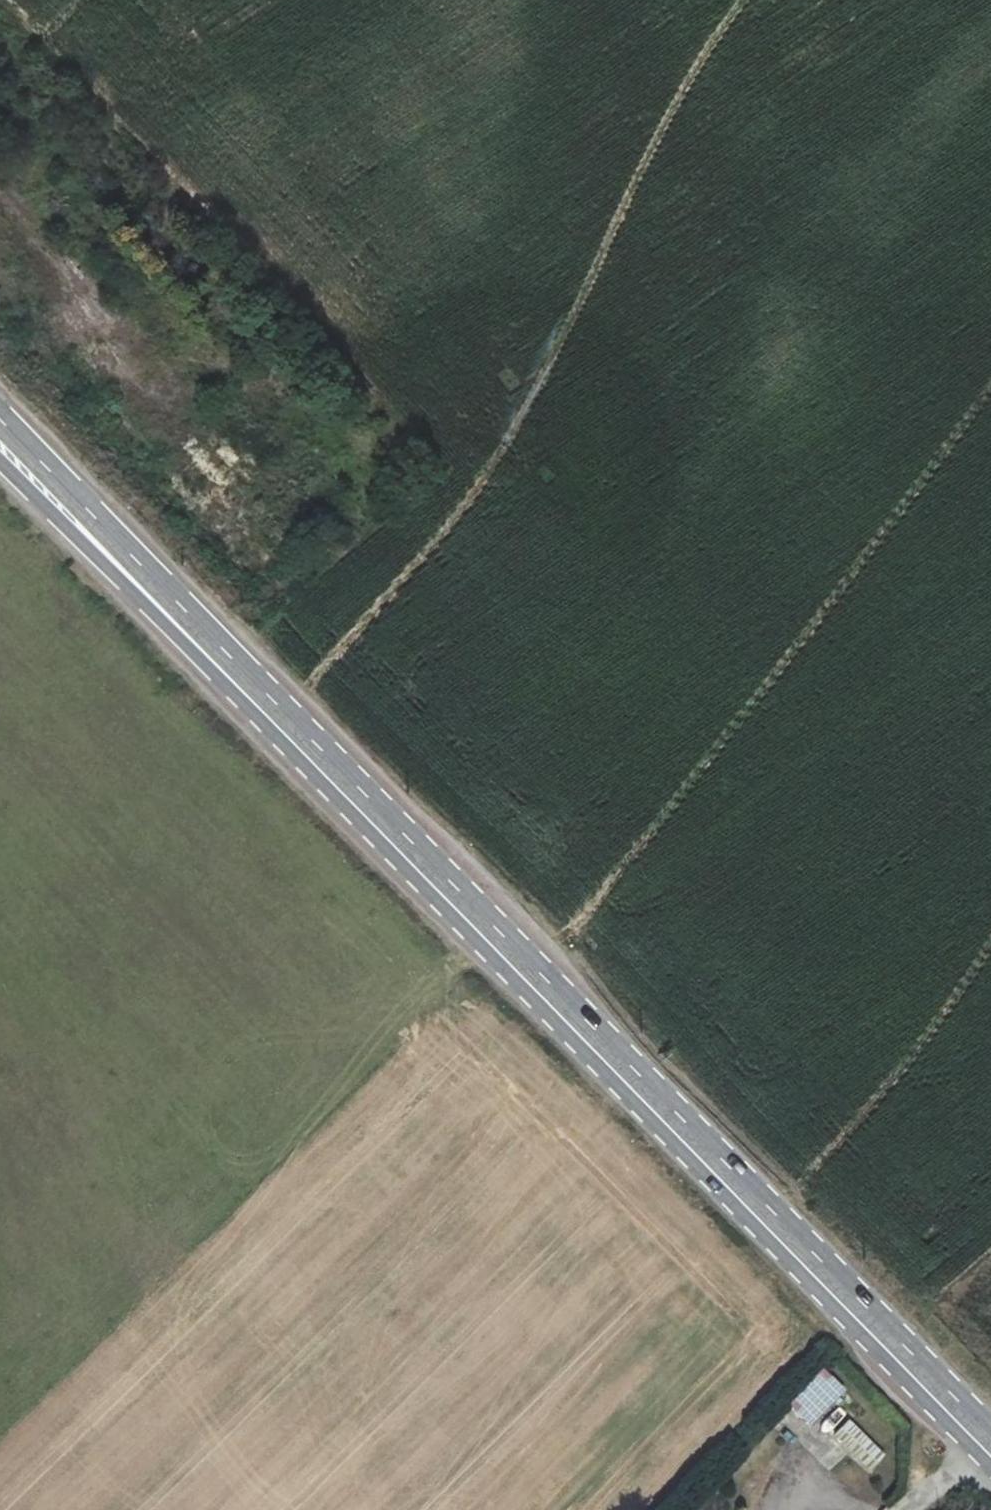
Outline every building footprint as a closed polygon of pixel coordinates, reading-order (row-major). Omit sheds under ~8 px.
[(837,1381),(823,1368),(787,1405),(801,1418),(837,1381)] [(840,1385),(837,1381),(801,1418),(805,1422),(840,1385)] [(883,1456),(848,1421),(833,1436),(869,1470),(883,1456)]
